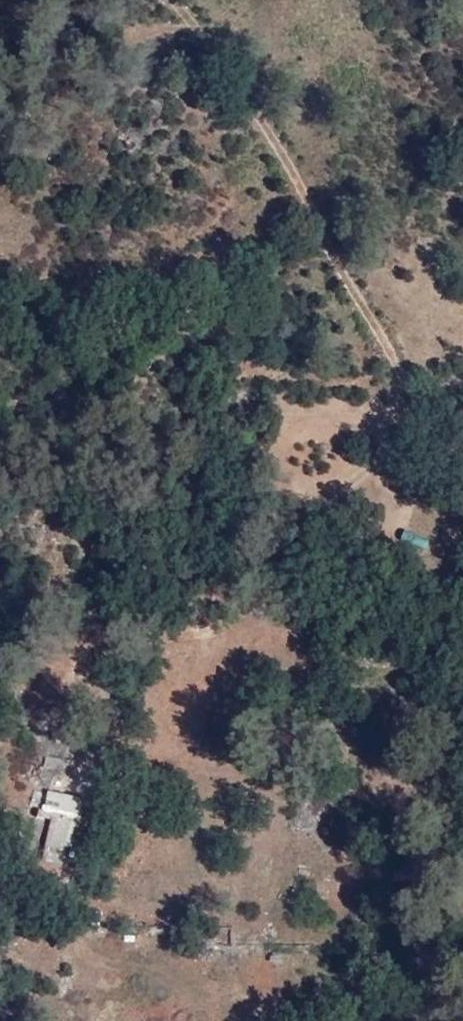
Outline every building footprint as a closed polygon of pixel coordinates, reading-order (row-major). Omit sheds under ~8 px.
[(402,529),(396,541),(420,555),(427,542),(402,529)] [(45,797),(47,797),(53,770),(51,769),(45,797)] [(53,770),(47,797),(54,799),(47,834),(64,839),(68,816),(72,795),(80,797),(85,776),(53,770)] [(72,795),(68,816),(75,817),(80,797),(72,795)]
